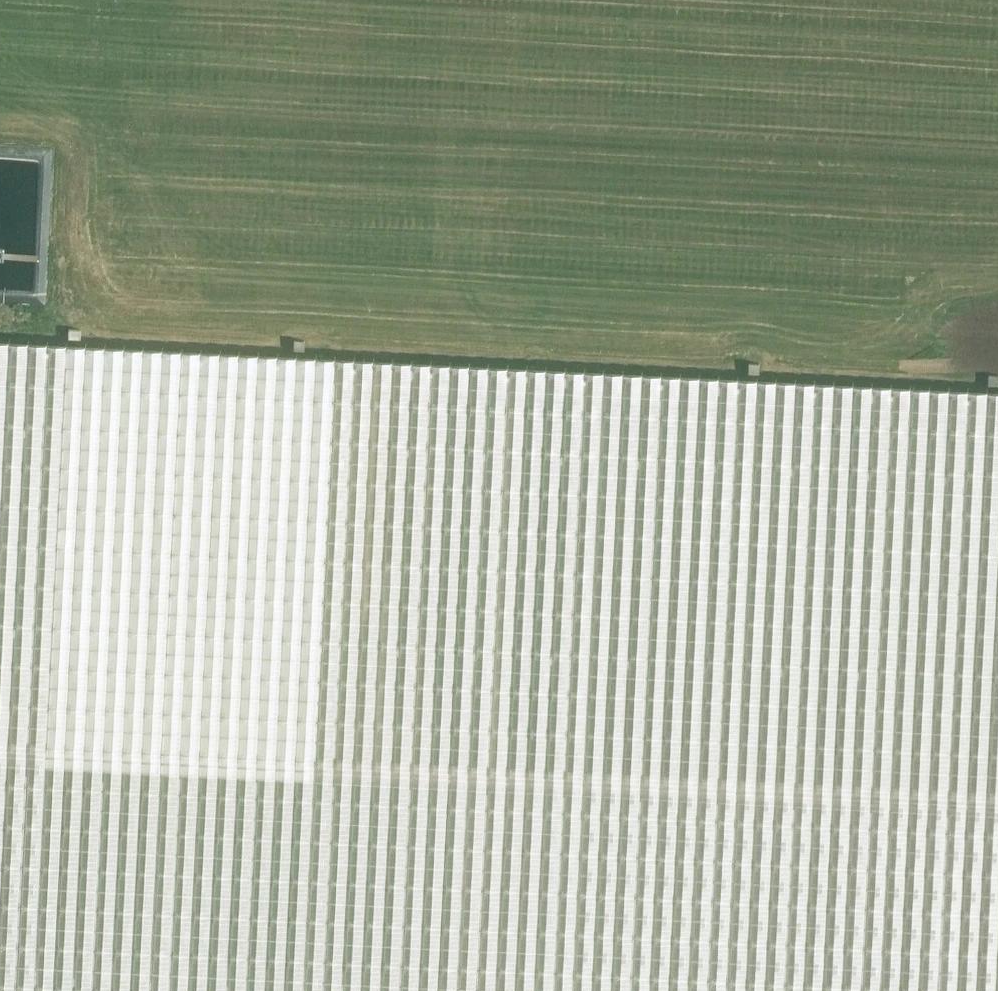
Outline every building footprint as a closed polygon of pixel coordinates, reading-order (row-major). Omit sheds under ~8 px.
[(0,340),(0,990),(997,990),(997,391),(0,340)]
